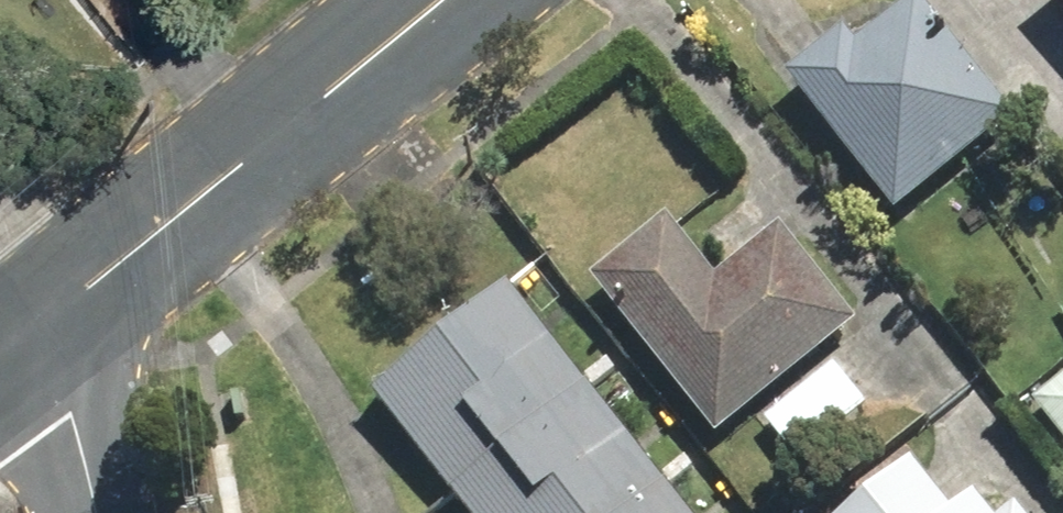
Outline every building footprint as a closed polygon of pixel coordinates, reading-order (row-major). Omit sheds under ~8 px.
[(785,80),(894,217),(1014,123),(916,0),(915,0),(853,49),(842,35),(785,80)] [(666,222),(589,283),(715,438),(857,325),(780,229),(714,282),(666,222)] [(460,512),(684,512),(501,288),(366,397),(460,512)] [(1032,405),(1062,444),(1062,380),(1032,405)] [(912,466),(853,512),(951,512),(912,466)] [(975,503),(962,512),(983,512),(975,503)]
